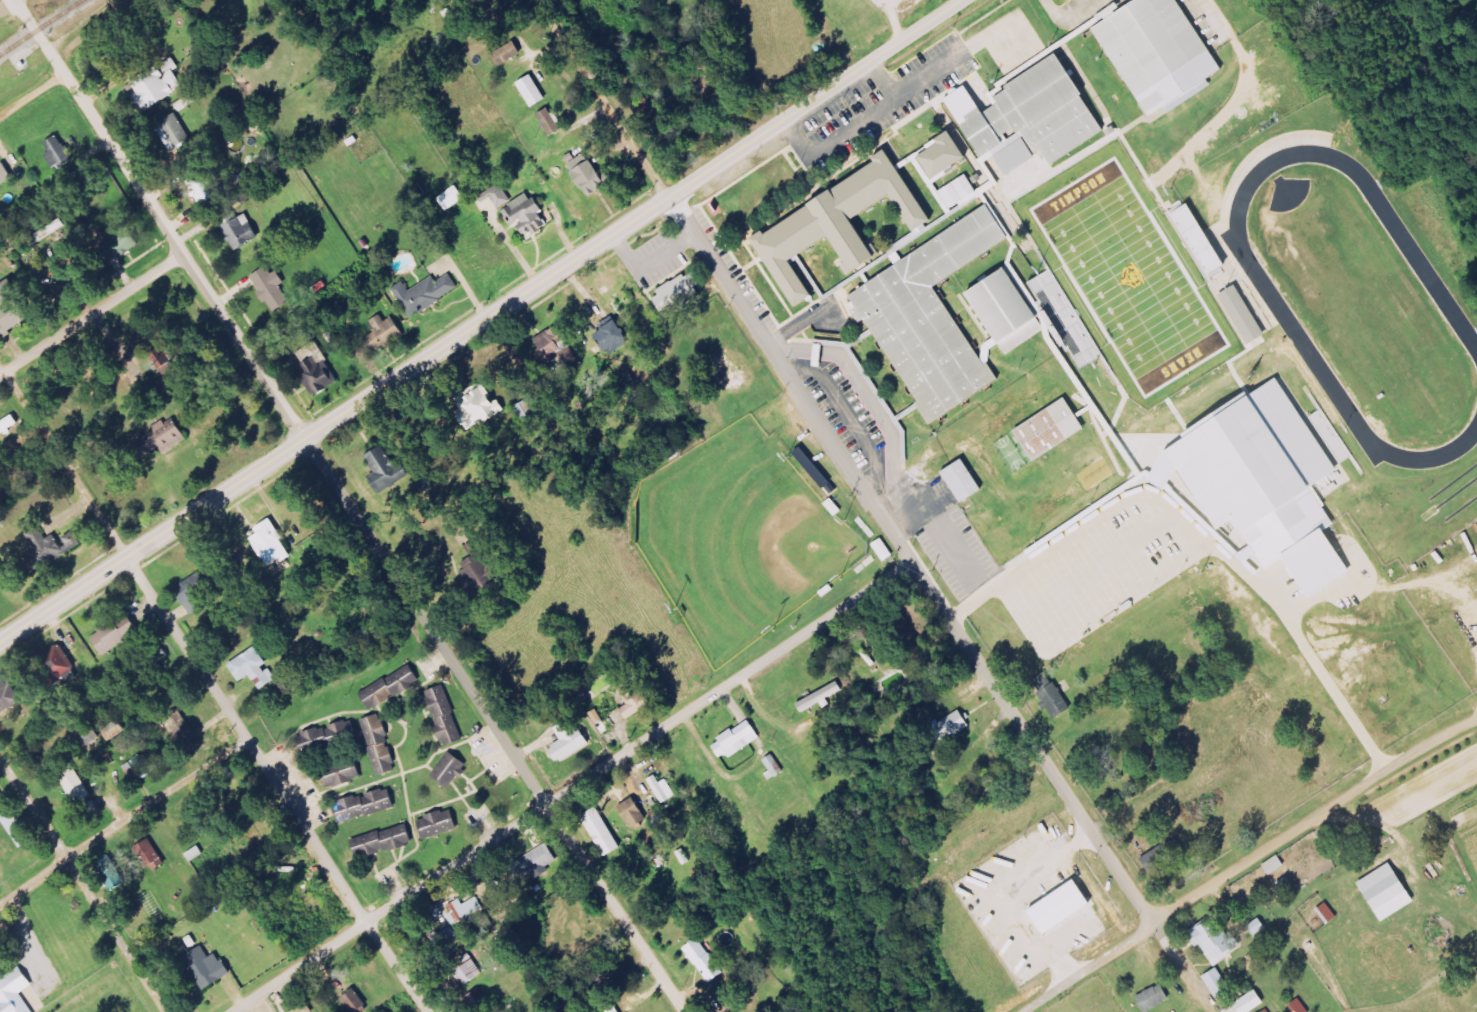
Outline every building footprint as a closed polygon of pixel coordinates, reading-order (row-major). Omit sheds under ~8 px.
[(1153,118),(1170,108),(1173,112),(1216,86),(1212,79),(1226,71),(1183,0),(1138,0),(1140,2),(1098,28),(1153,118)] [(1126,9),(1122,3),(1101,16),(1105,23),(1126,9)] [(526,54),(519,41),(496,53),(503,66),(526,54)] [(1109,133),(1064,53),(1047,63),(1045,59),(993,89),(1002,105),(986,113),(971,86),(950,98),(984,158),(996,152),(1010,176),(1040,158),(1038,155),(1046,150),(1054,164),(1109,133)] [(188,89),(178,71),(182,68),(176,58),(135,81),(142,93),(136,96),(146,113),(188,89)] [(550,99),(534,75),(520,84),(535,108),(550,99)] [(564,130),(560,123),(562,122),(554,107),(541,115),(553,137),(564,130)] [(189,160),(201,154),(182,113),(159,124),(172,152),(183,147),(189,160)] [(937,179),(972,158),(955,131),(920,152),(937,179)] [(48,143),(53,153),(49,155),(56,170),(75,161),(64,136),(48,143)] [(857,218),(897,196),(917,232),(934,222),(893,149),(878,158),(883,167),(767,231),(768,232),(758,237),(797,308),(817,297),(795,259),(836,236),(850,262),(846,265),(851,275),(880,259),(857,218)] [(592,198),(611,186),(589,152),(570,165),(592,198)] [(8,164),(0,168),(0,188),(16,179),(8,164)] [(228,192),(215,167),(204,173),(199,165),(192,168),(197,178),(190,181),(202,205),(228,192)] [(515,201),(504,183),(482,196),(485,202),(494,197),(502,209),(515,201)] [(451,211),(469,198),(459,185),(441,198),(451,211)] [(505,209),(515,226),(520,223),(530,239),(553,225),(533,192),(505,209)] [(1189,203),(1171,214),(1208,276),(1226,265),(1189,203)] [(249,214),(243,217),(235,204),(217,214),(238,251),(263,237),(249,214)] [(933,424),(999,385),(940,284),(1014,240),(995,207),(848,294),(864,322),(871,318),(933,424)] [(69,226),(65,220),(30,239),(33,246),(69,226)] [(143,246),(129,220),(105,233),(119,259),(143,246)] [(286,284),(274,264),(255,276),(277,312),(294,302),(283,286),(286,284)] [(1001,343),(968,292),(1004,268),(1038,319),(1001,343)] [(1047,271),(1029,283),(1084,368),(1103,356),(1047,271)] [(666,314),(674,309),(676,313),(707,296),(694,273),(655,295),(666,314)] [(411,290),(407,282),(395,288),(412,318),(462,291),(453,274),(439,282),(437,277),(411,290)] [(0,325),(0,339),(0,340),(36,320),(13,279),(0,287),(0,299),(4,306),(0,308),(0,312),(5,322),(0,325)] [(1224,295),(1252,345),(1269,335),(1241,285),(1224,295)] [(371,322),(378,332),(366,340),(376,355),(407,334),(396,316),(388,321),(383,315),(371,322)] [(599,332),(610,355),(633,345),(623,321),(599,332)] [(540,351),(548,367),(566,358),(571,369),(581,363),(562,326),(538,338),(543,349),(540,351)] [(305,376),(317,397),(343,383),(333,364),(327,367),(315,345),(300,353),(311,373),(305,376)] [(1340,473),(1286,381),(1169,451),(1154,482),(1170,490),(1182,466),(1205,506),(1206,505),(1222,531),(1239,521),(1253,545),(1257,547),(1271,570),(1289,559),(1313,599),(1356,573),(1330,530),(1339,525),(1328,507),(1329,505),(1317,486),(1340,473)] [(509,410),(502,399),(497,402),(486,382),(459,397),(471,418),(466,420),(472,432),(509,410)] [(1202,454),(1181,420),(1241,384),(1261,417),(1202,454)] [(517,406),(523,420),(542,412),(537,398),(517,406)] [(1019,430),(1038,462),(1090,430),(1071,398),(1019,430)] [(166,453),(190,441),(182,423),(178,424),(175,418),(156,427),(158,432),(142,440),(149,455),(164,448),(166,453)] [(373,476),(383,493),(413,475),(407,465),(400,469),(387,446),(369,456),(379,473),(373,476)] [(962,504),(942,473),(963,460),(982,491),(962,504)] [(255,538),(271,569),(294,557),(275,519),(258,528),(262,535),(255,538)] [(36,573),(85,545),(77,531),(63,540),(59,533),(50,539),(42,525),(28,533),(37,549),(26,556),(36,573)] [(876,545),(887,562),(897,556),(885,539),(876,545)] [(477,542),(468,548),(474,557),(466,563),(470,569),(464,573),(479,595),(502,580),(477,542)] [(1242,557),(1248,564),(1261,554),(1255,546),(1242,557)] [(177,590),(195,615),(208,606),(201,597),(214,588),(203,572),(177,590)] [(105,655),(129,641),(132,645),(146,637),(132,613),(93,634),(105,655)] [(60,684),(81,670),(63,643),(42,658),(60,684)] [(272,666),(258,646),(231,665),(243,683),(253,676),(263,690),(279,679),(270,667),(272,666)] [(363,695),(375,713),(424,681),(412,663),(363,695)] [(1057,720),(1074,710),(1051,672),(1035,682),(1057,720)] [(8,675),(0,679),(0,718),(25,703),(8,675)] [(846,690),(841,682),(800,703),(805,712),(846,690)] [(625,694),(631,705),(624,709),(630,719),(654,706),(642,684),(625,694)] [(447,747),(467,740),(447,685),(427,693),(447,747)] [(935,724),(943,743),(974,730),(966,711),(935,724)] [(385,714),(364,720),(380,777),(400,771),(385,714)] [(561,764),(593,744),(576,717),(557,728),(565,741),(552,749),(561,764)] [(763,738),(752,720),(721,739),(724,742),(716,747),(725,762),(763,738)] [(82,750),(102,739),(95,724),(74,735),(82,750)] [(454,789),(471,765),(452,752),(435,776),(454,789)] [(786,773),(776,755),(765,761),(775,779),(786,773)] [(143,777),(157,772),(151,756),(137,761),(143,777)] [(366,780),(360,759),(324,769),(330,790),(366,780)] [(670,779),(664,783),(659,775),(651,780),(665,804),(679,796),(670,779)] [(398,809),(393,788),(337,803),(342,823),(398,809)] [(21,849),(33,842),(3,789),(0,790),(0,810),(21,849)] [(651,823),(639,798),(623,805),(634,830),(651,823)] [(625,848),(601,807),(585,816),(608,858),(625,848)] [(461,831),(456,810),(421,818),(426,839),(461,831)] [(354,841),(362,862),(417,843),(409,822),(354,841)] [(154,873),(168,866),(154,839),(140,847),(154,873)] [(561,861),(551,844),(513,865),(525,887),(554,872),(551,867),(561,861)] [(1179,860),(1169,844),(1145,859),(1155,875),(1179,860)] [(128,885),(114,855),(100,861),(115,891),(128,885)] [(1288,867),(1282,855),(1266,865),(1272,876),(1288,867)] [(1387,923),(1419,902),(1395,863),(1362,883),(1387,923)] [(1096,905),(1080,881),(1033,912),(1049,937),(1096,905)] [(1191,932),(1202,949),(1205,947),(1218,966),(1246,947),(1235,930),(1231,933),(1219,914),(1191,932)] [(688,946),(710,985),(726,976),(704,937),(688,946)] [(212,958),(206,947),(188,956),(205,991),(234,976),(222,953),(212,958)] [(0,1006),(0,1011),(35,1011),(24,994),(36,986),(24,967),(0,983),(0,1000),(3,1004),(0,1006)] [(1236,992),(1221,968),(1206,977),(1222,1001),(1236,992)] [(1174,1000),(1165,984),(1140,997),(1147,1011),(1151,1011),(1174,1000)] [(370,1006),(358,989),(345,999),(355,1011),(362,1011),(370,1006)] [(1260,990),(1226,1011),(1227,1011),(1255,1011),(1268,1004),(1260,990)] [(1296,1011),(1311,1011),(1303,999),(1292,1005),(1296,1011)] [(316,1011),(310,1002),(294,1011),(316,1011)]
